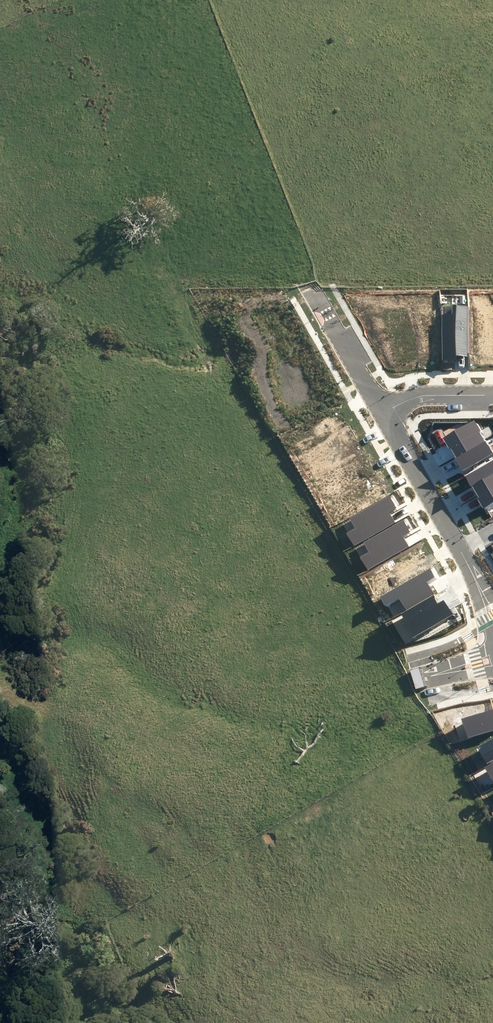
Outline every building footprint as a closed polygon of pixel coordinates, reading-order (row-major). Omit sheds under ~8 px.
[(442,361),(457,361),(457,357),(467,356),(466,305),(453,305),(453,315),(441,315),(442,361)] [(455,455),(484,438),(482,433),(483,432),(474,420),(442,438),(449,449),(451,448),(453,452),(455,455)] [(484,438),(455,455),(456,457),(454,459),(459,466),(462,472),(492,454),(492,453),(484,438)] [(492,485),(492,460),(465,476),(471,487),(472,486),(475,490),(477,494),(492,485)] [(477,494),(479,497),(477,498),(480,502),(485,511),(492,507),(492,485),(477,494)] [(346,532),(354,546),(395,522),(390,513),(397,509),(389,495),(350,518),(355,527),(346,532)] [(360,557),(368,570),(409,547),(404,538),(411,533),(403,520),(364,543),(369,552),(360,557)] [(406,611),(434,594),(428,585),(438,579),(431,567),(381,597),(387,607),(399,599),(406,611)] [(413,640),(453,615),(444,600),(439,603),(434,595),(402,614),(406,622),(403,624),(413,640)] [(492,730),(492,709),(461,719),(467,738),(492,730)] [(492,760),(492,738),(478,747),(487,763),(492,760)]
